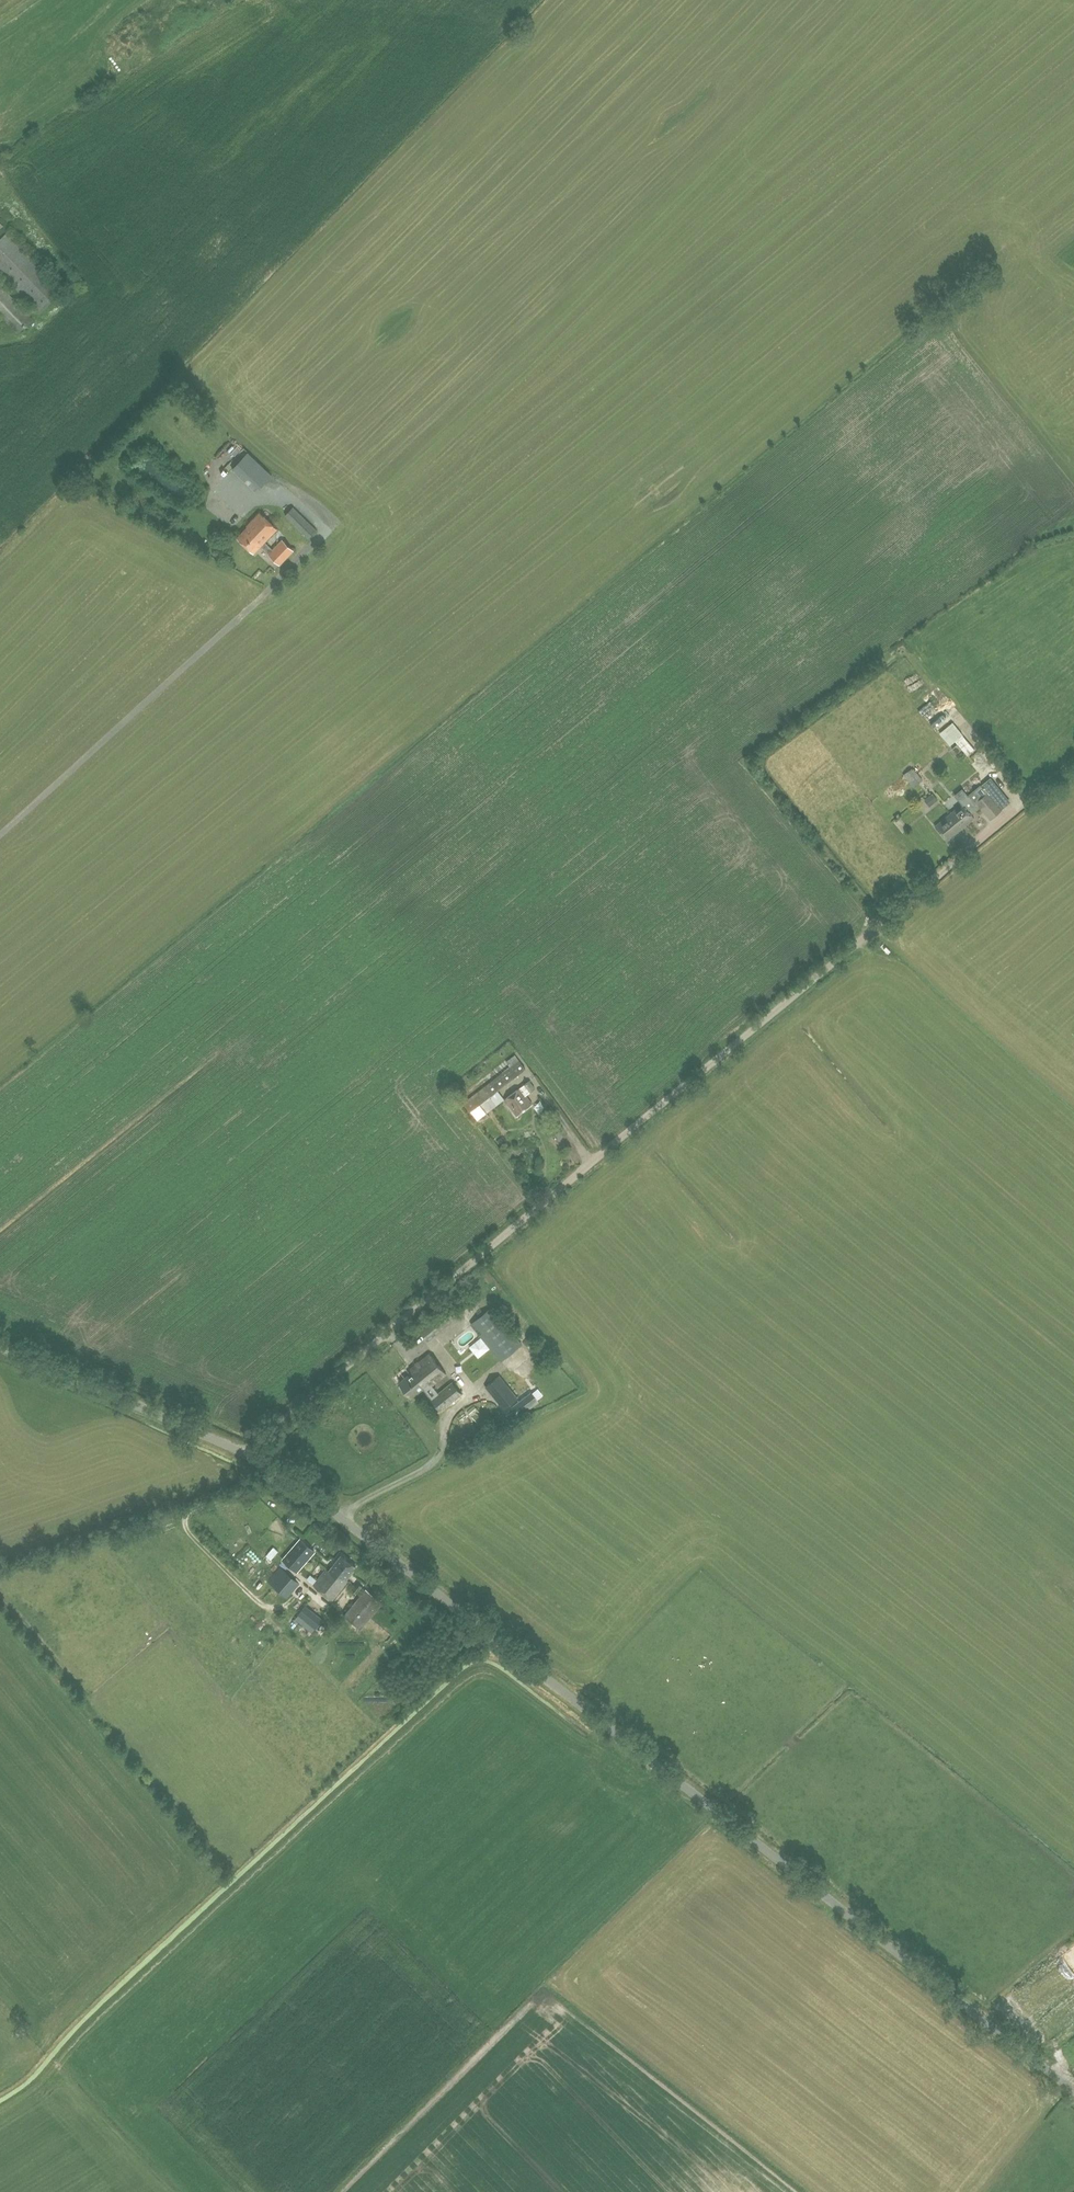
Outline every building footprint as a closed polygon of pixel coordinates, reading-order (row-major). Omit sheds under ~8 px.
[(40,311),(63,289),(8,231),(0,239),(0,269),(40,311)] [(317,530),(293,507),(284,515),(308,539),(317,530)] [(273,550),(264,542),(277,529),(259,513),(246,527),(247,527),(237,539),(253,554),(260,547),(280,565),(293,550),(282,540),(273,550)] [(955,720),(942,732),(953,742),(965,731),(955,720)] [(969,752),(976,748),(967,733),(960,737),(969,752)] [(903,775),(912,788),(921,781),(912,768),(903,775)] [(974,818),(971,814),(979,807),(989,819),(1010,802),(990,778),(970,795),(976,802),(967,810),(962,804),(950,814),(962,828),(974,818)] [(933,790),(927,798),(936,806),(942,798),(933,790)] [(947,841),(962,828),(950,814),(935,827),(947,841)] [(505,1061),(510,1067),(463,1103),(479,1125),(490,1117),(480,1104),(525,1069),(518,1061),(514,1055),(505,1061)] [(530,1081),(504,1099),(516,1115),(532,1104),(524,1092),(527,1090),(529,1092),(535,1089),(530,1081)] [(522,1344),(492,1307),(471,1324),(501,1361),(522,1344)] [(435,1331),(427,1321),(418,1328),(427,1338),(435,1331)] [(412,1371),(399,1382),(411,1397),(423,1388),(440,1410),(462,1394),(452,1382),(439,1393),(432,1385),(446,1374),(430,1354),(411,1369),(412,1371)] [(485,1387),(503,1409),(517,1398),(499,1376),(485,1387)] [(298,1572),(315,1552),(301,1539),(283,1558),(298,1572)] [(279,1552),(273,1547),(266,1554),(271,1560),(279,1552)] [(346,1579),(356,1566),(341,1555),(329,1570),(327,1569),(314,1585),(333,1600),(349,1580),(346,1579)] [(357,1593),(362,1587),(358,1583),(352,1590),(357,1593)] [(360,1630),(382,1604),(366,1590),(344,1616),(360,1630)] [(325,1612),(329,1602),(320,1598),(316,1608),(325,1612)] [(306,1606),(298,1615),(316,1629),(324,1619),(306,1606)] [(1049,1982),(1038,1993),(1042,1997),(1053,1986),(1049,1982)]
